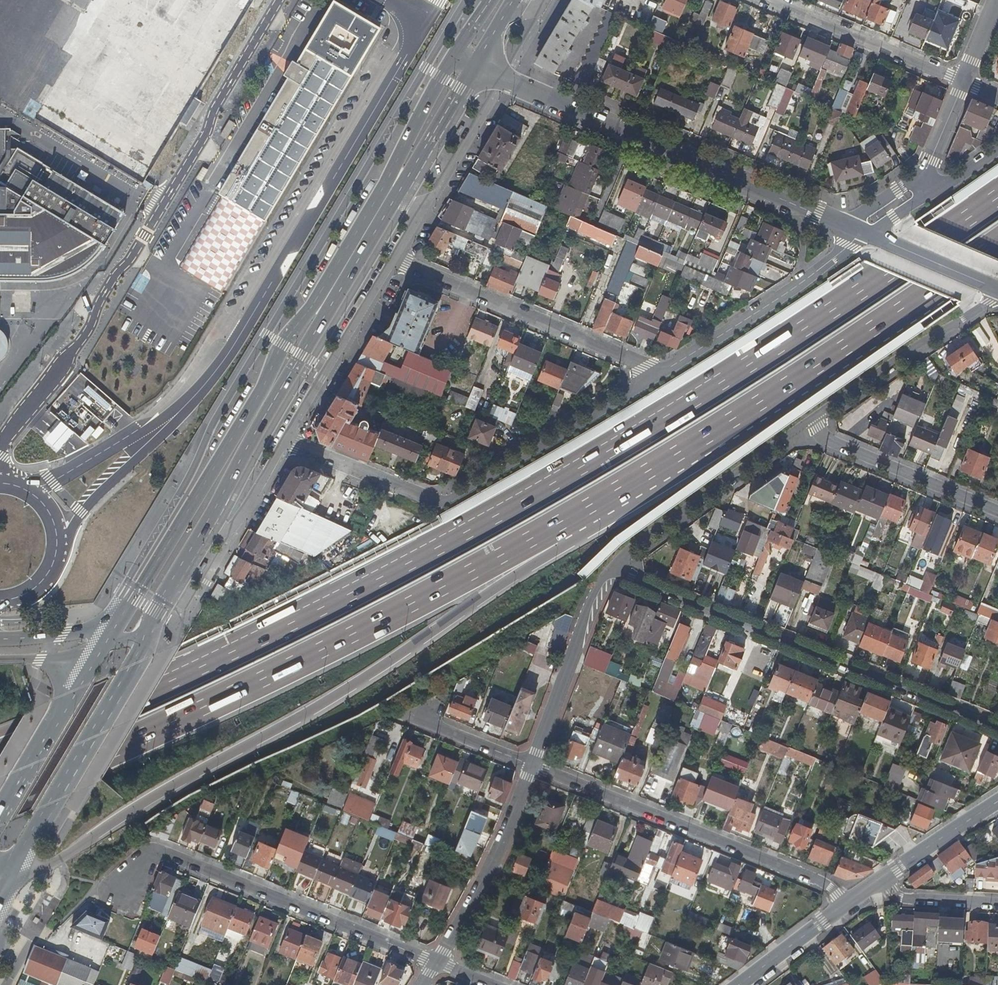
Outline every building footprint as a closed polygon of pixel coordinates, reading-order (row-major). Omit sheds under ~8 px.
[(596,6),(582,0),(573,0),(538,59),(539,65),(554,75),(596,6)] [(682,14),(688,0),(667,0),(664,7),(682,14)] [(840,9),(844,0),(820,0),(840,9)] [(865,19),(873,0),(848,0),(844,9),(865,19)] [(865,19),(883,26),(884,23),(890,25),(895,13),(877,6),(879,0),(873,0),(865,19)] [(174,265),(220,291),(262,220),(284,184),(308,142),(367,44),(376,28),(330,1),(302,48),(294,63),(289,60),(280,75),(285,78),(174,265)] [(695,27),(702,30),(713,4),(706,1),(700,16),(695,27)] [(720,2),(713,20),(717,22),(718,22),(716,26),(722,29),(724,24),(730,27),(738,9),(720,2)] [(618,15),(608,11),(606,15),(607,19),(603,22),(605,27),(598,30),(600,36),(594,38),(595,44),(590,46),(591,51),(586,54),(587,60),(582,61),(584,67),(571,82),(587,89),(618,15)] [(688,23),(695,27),(700,16),(692,13),(688,23)] [(926,39),(933,21),(917,14),(910,32),(926,39)] [(654,15),(648,28),(654,31),(660,34),(666,20),(654,15)] [(955,30),(933,21),(926,39),(948,48),(955,30)] [(768,42),(734,28),(724,52),(743,60),(748,49),(763,55),(768,42)] [(683,44),(684,44),(685,40),(700,46),(701,43),(703,39),(690,33),(690,32),(684,29),(679,42),(683,44)] [(660,34),(654,31),(650,40),(670,49),(674,40),(672,39),(660,34)] [(769,37),(779,41),(781,36),(771,32),(769,37)] [(784,34),(776,52),(792,59),(800,40),(784,34)] [(679,42),(674,40),(670,49),(680,53),(683,44),(679,42)] [(805,58),(822,66),(830,48),(813,41),(805,58)] [(853,50),(841,45),(837,54),(830,51),(823,67),(843,74),(853,50)] [(603,81),(620,89),(627,72),(610,64),(603,81)] [(731,64),(721,86),(727,89),(737,67),(731,64)] [(627,72),(620,89),(637,96),(648,71),(638,67),(634,75),(627,72)] [(777,84),(786,88),(792,73),(779,68),(773,83),(777,84)] [(760,69),(758,76),(763,78),(766,72),(760,69)] [(827,71),(821,69),(812,90),(808,98),(814,101),(827,71)] [(869,85),(867,90),(884,97),(890,82),(873,75),(869,85)] [(851,90),(853,81),(846,79),(843,88),(851,90)] [(846,114),(855,118),(867,90),(869,85),(860,82),(846,114)] [(720,90),(721,88),(713,84),(707,98),(715,101),(720,90)] [(786,90),(787,89),(786,88),(777,84),(768,106),(777,110),(781,102),(786,90)] [(795,92),(808,98),(812,90),(799,84),(795,92)] [(656,104),(677,113),(684,98),(662,89),(656,104)] [(786,90),(781,102),(788,105),(793,93),(786,90)] [(837,97),(832,108),(833,109),(840,112),(847,93),(840,90),(837,97)] [(919,146),(923,147),(943,102),(923,93),(922,94),(916,91),(909,108),(923,114),(921,119),(923,120),(920,126),(915,124),(907,140),(919,146)] [(824,105),(832,108),(837,97),(833,96),(831,101),(827,99),(824,105)] [(684,98),(677,113),(694,121),(698,111),(701,112),(704,105),(701,104),(700,105),(684,98)] [(713,129),(732,137),(739,119),(731,116),(736,104),(722,99),(713,121),(716,122),(713,129)] [(972,100),(962,122),(979,130),(974,141),(980,143),(987,126),(994,110),(972,100)] [(788,105),(781,102),(777,110),(775,116),(782,119),(788,105)] [(840,112),(833,109),(828,122),(836,126),(842,113),(840,112)] [(504,114),(478,158),(497,170),(500,172),(527,127),(504,114)] [(739,119),(732,137),(749,144),(753,134),(756,135),(761,123),(758,122),(756,126),(739,119)] [(978,147),(997,133),(997,130),(993,128),(987,126),(980,143),(978,147)] [(17,148),(34,158),(39,146),(33,143),(31,146),(25,142),(17,142),(7,136),(7,128),(0,128),(0,175),(17,148)] [(792,128),(789,135),(797,139),(800,132),(792,128)] [(959,129),(946,157),(954,161),(956,158),(957,158),(966,137),(968,133),(959,129)] [(772,154),(789,161),(796,143),(780,136),(782,132),(778,131),(773,142),(776,143),(772,154)] [(882,135),(877,139),(878,141),(889,157),(894,153),(882,135)] [(564,137),(557,152),(572,159),(578,143),(564,137)] [(980,143),(974,141),(966,137),(957,158),(956,158),(954,161),(957,162),(978,147),(980,143)] [(878,141),(863,150),(875,168),(890,159),(889,157),(878,141)] [(796,143),(789,161),(808,169),(817,148),(814,146),(812,150),(796,143)] [(588,153),(583,164),(588,166),(598,170),(606,152),(587,144),(584,151),(588,153)] [(32,281),(43,280),(51,279),(60,277),(69,274),(77,270),(83,266),(89,261),(96,254),(103,245),(123,211),(34,158),(17,148),(0,175),(0,280),(32,281)] [(858,156),(828,164),(832,176),(834,175),(836,181),(872,171),(869,161),(860,163),(858,156)] [(497,170),(478,158),(471,168),(491,179),(497,170)] [(598,170),(588,166),(584,176),(580,174),(577,182),(571,180),(568,187),(570,188),(574,190),(587,196),(598,170)] [(491,179),(490,181),(497,184),(503,173),(500,172),(497,170),(491,179)] [(490,181),(469,172),(458,190),(503,209),(499,219),(503,221),(521,228),(534,234),(546,206),(533,200),(497,184),(490,181)] [(644,190),(645,189),(627,181),(621,196),(627,199),(623,209),(634,214),(635,213),(644,190)] [(570,197),(563,214),(569,216),(577,220),(587,196),(574,190),(570,197)] [(644,190),(635,213),(649,219),(659,196),(644,190)] [(554,210),(563,214),(570,197),(567,196),(562,193),(554,210)] [(674,203),(659,196),(649,219),(664,225),(668,217),(674,203)] [(437,216),(441,218),(452,199),(448,197),(437,216)] [(497,218),(452,199),(441,218),(464,228),(463,229),(471,232),(472,231),(488,237),(497,218)] [(689,209),(674,203),(668,217),(673,219),(671,224),(681,228),(689,209)] [(689,209),(681,228),(689,232),(691,227),(697,230),(704,216),(689,209)] [(624,221),(602,211),(597,222),(609,227),(609,229),(619,233),(624,221)] [(577,220),(569,216),(565,226),(612,246),(616,236),(588,224),(577,220)] [(725,225),(704,216),(697,230),(694,237),(705,242),(708,235),(715,238),(714,241),(718,242),(725,225)] [(744,219),(740,217),(734,233),(737,234),(741,236),(747,220),(744,219)] [(521,228),(503,221),(492,248),(504,253),(510,256),(521,228)] [(763,224),(755,242),(768,248),(775,250),(783,232),(763,224)] [(436,226),(425,245),(442,252),(446,244),(476,256),(473,262),(480,264),(488,247),(436,226)] [(637,229),(632,239),(638,242),(643,231),(637,229)] [(642,236),(639,242),(654,249),(657,242),(642,236)] [(730,240),(725,252),(735,256),(740,245),(730,240)] [(755,242),(751,240),(747,248),(751,250),(748,257),(761,263),(762,263),(768,248),(755,242)] [(634,258),(639,246),(627,241),(606,290),(618,296),(624,281),(628,272),(629,270),(631,265),(634,258)] [(672,249),(657,242),(654,249),(669,255),(672,249)] [(538,290),(537,293),(552,299),(559,283),(556,282),(563,265),(561,265),(568,248),(561,245),(550,270),(547,269),(538,290)] [(662,256),(639,246),(634,258),(637,259),(638,256),(658,265),(659,263),(662,256)] [(677,258),(683,261),(711,273),(714,266),(699,259),(687,254),(680,251),(677,258)] [(510,256),(504,253),(502,260),(520,267),(523,261),(510,256)] [(701,253),(699,259),(714,266),(717,260),(701,253)] [(732,268),(738,270),(741,263),(745,265),(748,257),(739,253),(732,268)] [(516,276),(515,280),(538,290),(547,269),(548,266),(525,256),(523,261),(520,267),(516,276)] [(684,266),(662,256),(659,263),(675,270),(677,267),(683,269),(684,266)] [(741,263),(738,270),(755,278),(761,263),(748,257),(745,265),(741,263)] [(631,265),(629,270),(644,277),(646,271),(631,265)] [(707,276),(684,266),(683,269),(680,276),(727,296),(731,287),(717,280),(707,276)] [(488,286),(509,294),(515,280),(516,276),(495,268),(488,286)] [(755,278),(738,270),(735,278),(738,280),(736,286),(749,292),(755,278)] [(591,271),(584,287),(589,289),(596,273),(591,271)] [(628,272),(624,281),(643,289),(647,281),(628,272)] [(717,280),(731,287),(734,281),(719,274),(717,280)] [(408,288),(398,313),(428,325),(438,300),(408,288)] [(655,329),(657,330),(671,298),(663,295),(652,321),(640,316),(634,330),(640,333),(639,335),(646,338),(647,335),(652,338),(655,329)] [(591,329),(602,333),(604,328),(611,312),(615,303),(605,299),(591,329)] [(611,312),(604,328),(624,337),(631,321),(611,312)] [(428,325),(398,313),(387,340),(392,342),(397,344),(404,347),(409,349),(417,353),(428,325)] [(679,338),(680,339),(684,331),(688,320),(679,316),(671,335),(661,331),(657,340),(675,348),(679,338)] [(474,317),(465,337),(488,346),(497,326),(474,317)] [(980,326),(971,332),(982,348),(991,342),(980,326)] [(0,329),(0,357),(11,334),(0,329)] [(496,346),(514,353),(518,344),(521,335),(518,334),(516,337),(506,333),(507,331),(503,329),(496,346)] [(387,340),(372,334),(361,353),(381,361),(392,342),(387,340)] [(404,347),(397,344),(391,355),(397,358),(404,347)] [(540,353),(518,344),(514,353),(511,360),(507,370),(529,380),(540,353)] [(956,351),(967,366),(978,359),(967,344),(956,351)] [(514,353),(496,346),(495,351),(496,354),(511,360),(514,353)] [(381,361),(361,353),(356,361),(387,374),(394,377),(426,390),(427,391),(439,362),(417,353),(409,349),(401,369),(381,361)] [(967,366),(956,351),(946,359),(956,373),(967,366)] [(927,358),(917,364),(933,385),(937,374),(927,358)] [(336,394),(358,403),(369,380),(384,386),(387,381),(385,379),(387,374),(356,361),(336,394)] [(565,371),(558,386),(574,393),(599,373),(569,361),(565,371)] [(427,391),(441,397),(444,388),(453,368),(439,362),(427,391)] [(537,381),(557,389),(558,386),(565,371),(544,362),(537,381)] [(426,390),(394,377),(389,390),(421,403),(426,390)] [(984,394),(961,384),(958,390),(981,400),(984,394)] [(467,398),(464,406),(473,410),(482,389),(472,386),(467,398)] [(444,388),(441,397),(464,406),(467,398),(444,388)] [(556,392),(551,403),(557,405),(562,394),(556,392)] [(358,403),(336,394),(323,417),(315,429),(318,440),(356,455),(364,434),(370,436),(373,431),(377,432),(379,428),(382,420),(368,415),(362,426),(346,420),(347,417),(351,419),(358,409),(355,407),(358,403)] [(984,394),(981,400),(997,406),(997,404),(997,400),(991,397),(984,394)] [(884,439),(879,449),(896,457),(903,440),(893,435),(900,420),(912,425),(916,416),(919,417),(924,405),(902,396),(901,398),(898,406),(897,407),(896,411),(891,423),(884,439)] [(557,405),(551,403),(542,426),(557,418),(554,414),(557,405)] [(491,407),(488,416),(510,425),(514,416),(491,407)] [(315,429),(323,417),(317,413),(310,425),(315,429)] [(931,454),(930,457),(939,461),(957,418),(948,414),(939,435),(931,454)] [(469,418),(462,435),(486,445),(494,427),(469,418)] [(411,424),(427,431),(429,426),(413,419),(411,424)] [(869,433),(884,439),(891,423),(882,419),(879,427),(873,425),(869,433)] [(424,437),(427,431),(411,424),(408,431),(424,437)] [(916,425),(908,445),(931,454),(939,435),(916,425)] [(421,445),(379,428),(377,432),(373,443),(415,461),(421,445)] [(463,455),(435,443),(431,452),(427,450),(424,456),(428,458),(426,464),(454,475),(463,455)] [(990,459),(970,450),(961,471),(981,479),(990,459)] [(774,509),(772,514),(776,515),(778,516),(778,515),(783,517),(785,513),(786,514),(788,508),(786,507),(798,479),(796,478),(801,466),(798,465),(794,463),(776,504),(774,509)] [(275,496),(275,497),(299,507),(309,487),(320,493),(329,477),(303,466),(291,470),(290,472),(276,496),(275,496)] [(276,496),(290,472),(282,468),(268,492),(274,496),(275,496),(276,496)] [(808,493),(831,502),(838,487),(822,480),(823,478),(815,475),(808,493)] [(838,487),(831,502),(855,512),(856,509),(863,492),(839,482),(838,487)] [(863,492),(856,509),(879,519),(888,496),(866,486),(863,492)] [(873,533),(871,537),(879,540),(885,526),(881,524),(884,517),(897,522),(905,501),(889,495),(888,496),(879,519),(873,533)] [(754,500),(774,509),(776,504),(756,496),(754,500)] [(299,507),(275,497),(272,502),(294,515),(299,507)] [(772,514),(774,509),(754,500),(746,520),(766,529),(770,519),(772,514)] [(272,502),(254,532),(278,542),(294,515),(272,502)] [(369,508),(357,503),(355,509),(367,514),(369,508)] [(709,523),(716,526),(716,524),(722,510),(715,507),(709,523)] [(910,529),(926,536),(936,514),(919,507),(910,529)] [(722,510),(716,524),(731,529),(736,516),(727,513),(722,510)] [(362,517),(352,513),(350,518),(360,522),(362,517)] [(938,514),(924,549),(939,555),(953,520),(938,514)] [(851,544),(862,518),(855,515),(844,541),(851,544)] [(770,519),(766,529),(769,530),(771,531),(789,538),(793,529),(773,520),(770,519)] [(349,520),(347,526),(360,531),(362,525),(349,520)] [(734,549),(733,551),(749,557),(758,535),(756,534),(758,530),(767,534),(769,530),(766,529),(746,520),(734,549)] [(971,558),(981,534),(964,527),(953,552),(970,559),(971,558)] [(243,550),(253,533),(253,532),(248,530),(237,547),(243,550)] [(789,538),(771,531),(768,539),(787,547),(791,539),(789,538)] [(839,549),(835,557),(850,563),(859,566),(871,537),(873,533),(869,531),(863,548),(858,546),(855,555),(839,549)] [(278,542),(254,532),(254,533),(253,533),(243,550),(241,553),(238,559),(265,570),(276,551),(281,554),(286,545),(278,542)] [(971,558),(989,565),(997,542),(997,541),(981,534),(971,558)] [(804,545),(812,548),(816,539),(808,536),(804,545)] [(701,563),(724,573),(733,551),(734,549),(710,540),(702,559),(701,563)] [(804,545),(803,544),(800,553),(811,557),(815,549),(812,548),(804,545)] [(304,552),(286,545),(281,554),(294,561),(295,559),(299,561),(304,552)] [(763,546),(748,582),(754,584),(768,549),(763,546)] [(322,558),(332,562),(335,552),(325,548),(322,558)] [(689,577),(695,579),(701,563),(702,559),(697,557),(698,555),(680,548),(670,572),(688,579),(689,577)] [(811,557),(801,581),(804,582),(801,588),(816,594),(831,556),(815,549),(811,557)] [(241,553),(235,550),(224,569),(230,572),(238,559),(241,553)] [(265,570),(238,559),(230,572),(225,582),(223,584),(224,585),(226,586),(234,589),(244,594),(265,583),(257,580),(261,573),(274,578),(280,576),(265,570)] [(920,591),(921,592),(927,577),(912,571),(908,579),(915,582),(912,588),(920,591)] [(779,572),(770,594),(793,603),(801,581),(779,572)] [(882,576),(875,573),(873,578),(882,582),(885,577),(882,576)] [(894,581),(906,585),(908,579),(897,574),(894,581)] [(927,577),(921,592),(929,595),(935,581),(927,577)] [(223,584),(225,582),(219,578),(209,595),(215,598),(223,584)] [(908,579),(906,585),(908,586),(912,588),(915,582),(908,579)] [(226,586),(224,585),(216,599),(220,601),(223,597),(221,596),(226,586)] [(234,589),(226,586),(221,596),(223,597),(228,600),(234,589)] [(912,588),(908,586),(905,592),(917,597),(920,591),(912,588)] [(612,592),(604,611),(624,618),(631,599),(612,592)] [(716,592),(713,600),(725,605),(728,597),(716,592)] [(972,610),(975,602),(957,595),(953,603),(972,610)] [(938,598),(931,596),(929,601),(936,604),(938,598)] [(742,597),(737,609),(742,611),(747,599),(742,597)] [(813,606),(808,618),(827,626),(832,614),(829,613),(833,605),(818,599),(815,607),(813,606)] [(859,641),(858,644),(881,653),(888,635),(881,632),(882,628),(876,626),(881,614),(880,613),(884,602),(876,599),(868,619),(859,641)] [(659,603),(645,637),(656,642),(664,622),(671,625),(677,610),(659,603)] [(952,607),(941,603),(938,610),(949,614),(952,607)] [(982,603),(978,612),(997,620),(997,609),(982,603)] [(628,638),(640,643),(653,612),(635,605),(627,622),(634,625),(628,638)] [(842,635),(859,641),(868,619),(851,612),(842,635)] [(979,614),(976,622),(987,627),(982,637),(997,644),(997,623),(979,614)] [(562,649),(570,624),(558,621),(550,646),(562,649)] [(677,625),(661,662),(669,664),(671,659),(673,660),(678,648),(681,649),(687,636),(684,634),(686,628),(677,625)] [(702,628),(684,672),(707,682),(716,662),(716,660),(703,655),(712,632),(702,628)] [(888,635),(881,653),(897,660),(905,641),(888,635)] [(929,668),(936,649),(918,642),(910,660),(929,668)] [(537,647),(527,643),(519,648),(534,654),(537,647)] [(716,660),(716,662),(733,669),(741,650),(724,643),(716,660)] [(945,664),(956,669),(964,650),(945,643),(936,665),(943,668),(945,664)] [(599,649),(590,645),(582,665),(592,669),(603,674),(605,668),(610,657),(598,653),(599,649)] [(668,666),(661,663),(649,692),(672,702),(684,672),(678,669),(672,684),(662,680),(668,666)] [(777,689),(785,692),(793,671),(777,664),(767,688),(776,691),(777,689)] [(785,692),(784,693),(807,702),(815,683),(816,680),(793,671),(785,692)] [(630,675),(626,683),(637,687),(640,680),(630,675)] [(952,678),(946,694),(959,699),(965,684),(952,678)] [(457,683),(452,695),(456,696),(462,680),(457,683)] [(830,712),(830,713),(853,723),(858,712),(859,708),(855,706),(862,690),(842,682),(839,690),(830,712)] [(807,702),(807,703),(830,712),(839,690),(824,684),(823,686),(815,683),(807,702)] [(511,708),(503,728),(503,729),(517,735),(534,694),(520,688),(511,708)] [(859,708),(858,712),(882,721),(887,709),(890,702),(866,692),(859,708)] [(446,713),(466,721),(474,702),(464,697),(463,700),(453,696),(446,713)] [(703,715),(718,720),(720,716),(724,705),(701,696),(695,711),(703,715)] [(503,728),(511,708),(491,700),(482,720),(503,728)] [(632,728),(622,751),(629,754),(633,745),(631,745),(647,705),(642,703),(632,728)] [(654,723),(665,727),(673,709),(661,704),(654,723)] [(880,726),(876,735),(899,744),(909,718),(887,709),(882,721),(880,726)] [(720,716),(718,720),(731,725),(742,730),(744,726),(720,716)] [(594,741),(590,752),(618,763),(620,757),(622,751),(632,728),(604,717),(599,729),(594,741)] [(912,717),(905,733),(912,736),(918,720),(912,717)] [(731,725),(718,720),(714,730),(727,735),(731,725)] [(930,744),(938,747),(947,726),(933,721),(931,725),(928,723),(923,736),(920,734),(911,755),(923,760),(930,744)] [(866,741),(873,744),(876,735),(880,726),(874,723),(866,741)] [(588,739),(594,741),(599,729),(593,727),(589,737),(588,739)] [(644,742),(657,747),(663,733),(650,727),(644,742)] [(689,737),(670,729),(652,774),(671,782),(689,737)] [(572,730),(561,756),(571,760),(573,754),(580,757),(588,739),(589,737),(572,730)] [(980,744),(951,732),(939,761),(968,773),(980,744)] [(370,735),(365,749),(375,753),(380,740),(370,735)] [(786,748),(758,736),(756,743),(784,754),(786,748)] [(401,738),(388,770),(396,774),(402,761),(414,766),(422,749),(412,744),(413,743),(401,738)] [(811,758),(786,748),(784,754),(809,765),(811,758)] [(975,771),(991,777),(994,772),(996,767),(997,768),(997,755),(985,750),(975,771)] [(725,753),(721,764),(746,774),(750,762),(725,753)] [(427,776),(448,784),(457,763),(436,754),(427,776)] [(461,755),(450,781),(459,784),(460,780),(478,787),(481,778),(477,776),(482,764),(461,755)] [(366,757),(355,785),(363,788),(375,760),(366,757)] [(630,761),(620,757),(618,763),(612,777),(635,786),(643,767),(637,765),(639,760),(631,757),(630,761)] [(891,763),(881,786),(894,791),(904,768),(891,763)] [(954,772),(931,763),(926,776),(949,785),(954,772)] [(852,774),(859,777),(862,770),(855,767),(852,774)] [(679,772),(670,796),(691,804),(700,781),(679,772)] [(710,802),(719,781),(710,777),(702,798),(710,802)] [(510,784),(494,778),(487,796),(503,802),(510,784)] [(954,788),(928,778),(922,795),(935,801),(937,796),(943,799),(944,797),(950,799),(954,788)] [(734,796),(737,788),(719,781),(710,802),(729,809),(734,796)] [(325,802),(340,808),(344,800),(346,795),(330,788),(325,802)] [(297,793),(289,790),(284,801),(292,804),(297,793)] [(190,838),(196,840),(197,839),(203,823),(213,798),(204,794),(194,819),(188,817),(180,837),(189,841),(190,838)] [(935,801),(922,795),(919,801),(939,809),(943,799),(937,796),(935,801)] [(751,803),(734,796),(729,809),(721,830),(729,833),(732,825),(747,831),(754,813),(748,811),(751,803)] [(913,799),(906,796),(902,805),(910,808),(913,799)] [(353,798),(351,803),(369,811),(371,806),(353,798)] [(534,824),(553,832),(563,806),(544,799),(534,824)] [(340,808),(340,810),(348,814),(349,812),(368,820),(370,815),(371,811),(369,811),(351,803),(344,800),(340,808)] [(334,808),(322,803),(319,809),(332,814),(334,808)] [(909,822),(924,829),(932,810),(917,804),(909,822)] [(762,807),(753,830),(772,838),(782,815),(762,807)] [(861,807),(857,816),(890,828),(893,819),(861,807)] [(471,810),(464,827),(479,833),(486,816),(471,810)] [(368,820),(367,821),(386,829),(388,823),(370,815),(368,820)] [(847,818),(841,834),(848,837),(871,846),(894,830),(890,828),(857,816),(854,815),(847,818)] [(581,831),(589,834),(595,820),(587,816),(581,831)] [(247,819),(242,832),(251,836),(257,823),(247,819)] [(589,834),(586,843),(606,852),(616,828),(595,820),(589,834)] [(401,821),(396,833),(410,839),(411,839),(416,827),(401,821)] [(203,823),(197,839),(212,845),(218,829),(203,823)] [(772,840),(781,843),(787,828),(779,824),(772,840)] [(795,824),(789,841),(803,847),(810,830),(795,824)] [(825,828),(820,826),(807,857),(818,861),(821,852),(829,855),(833,847),(819,841),(825,828)] [(300,851),(305,837),(282,827),(274,848),(271,855),(286,861),(289,853),(297,856),(300,851)] [(479,833),(464,827),(455,850),(470,856),(479,833)] [(997,827),(990,832),(997,844),(997,828),(997,827)] [(229,849),(244,855),(251,836),(242,832),(237,830),(229,849)] [(396,833),(394,832),(391,840),(407,846),(408,844),(410,839),(396,833)] [(607,869),(635,881),(643,863),(651,842),(636,836),(633,843),(638,845),(631,861),(627,859),(614,854),(609,865),(607,869)] [(651,842),(643,863),(653,867),(658,857),(654,856),(661,839),(654,836),(651,842)] [(425,838),(423,844),(434,849),(437,843),(425,838)] [(410,839),(408,844),(421,849),(423,844),(411,839),(410,839)] [(660,869),(671,873),(680,851),(683,844),(672,839),(660,869)] [(249,859),(266,866),(271,855),(274,848),(256,841),(249,859)] [(961,848),(956,842),(936,857),(943,866),(949,873),(957,867),(962,864),(964,867),(970,862),(961,848)] [(638,845),(633,843),(627,859),(631,861),(638,845)] [(961,848),(970,862),(972,865),(982,862),(969,843),(961,848)] [(292,870),(310,878),(317,859),(318,858),(300,851),(297,856),(294,864),(292,870)] [(671,873),(668,880),(688,889),(700,860),(680,851),(671,873)] [(717,853),(712,851),(707,864),(712,866),(706,881),(729,890),(739,866),(730,862),(728,869),(714,863),(717,853)] [(821,852),(818,861),(826,864),(829,855),(821,852)] [(294,864),(297,856),(289,853),(286,861),(294,864)] [(518,853),(510,870),(524,876),(531,859),(518,853)] [(841,857),(834,875),(844,879),(862,877),(879,862),(855,853),(851,861),(841,857)] [(943,866),(936,857),(931,861),(938,870),(943,866)] [(972,865),(972,877),(982,877),(982,867),(983,867),(983,874),(992,874),(992,880),(997,880),(997,857),(982,862),(972,865)] [(546,858),(537,882),(549,887),(546,894),(548,895),(556,898),(559,891),(565,893),(574,870),(546,858)] [(317,859),(310,878),(329,886),(336,867),(317,859)] [(597,874),(604,877),(607,869),(609,865),(602,862),(597,874)] [(906,879),(912,888),(935,872),(929,863),(906,879)] [(336,867),(329,886),(347,893),(354,874),(355,873),(337,866),(336,867)] [(957,867),(949,873),(944,877),(949,883),(953,879),(961,873),(957,867)] [(743,869),(736,887),(756,895),(752,905),(767,911),(775,891),(760,885),(759,888),(750,884),(755,873),(743,869)] [(156,913),(166,917),(175,894),(181,881),(157,872),(150,890),(163,896),(156,913)] [(354,874),(347,893),(346,894),(365,902),(371,888),(373,882),(354,874)] [(452,889),(428,879),(419,900),(443,910),(452,889)] [(365,902),(362,910),(378,917),(387,894),(371,888),(365,902)] [(387,894),(378,917),(390,922),(399,902),(402,894),(390,889),(387,894)] [(175,894),(166,917),(189,927),(199,903),(175,894)] [(544,905),(543,908),(551,911),(556,898),(548,895),(544,905)] [(523,896),(515,916),(536,924),(543,908),(544,905),(523,896)] [(202,924),(225,934),(227,929),(235,909),(212,899),(202,924)] [(399,902),(390,922),(397,925),(399,921),(403,923),(410,906),(399,902)] [(235,909),(227,929),(244,936),(252,916),(235,909)] [(575,911),(565,935),(581,942),(588,926),(591,918),(575,911)] [(591,918),(588,926),(604,933),(610,919),(593,912),(591,918)] [(687,912),(685,917),(705,925),(707,920),(687,912)] [(87,914),(72,929),(100,941),(102,942),(110,923),(87,914)] [(938,916),(912,914),(912,916),(910,955),(910,963),(924,963),(924,948),(933,948),(934,930),(924,929),(925,926),(937,926),(938,916)] [(910,955),(912,916),(891,915),(891,926),(893,926),(893,929),(900,929),(898,954),(910,955)] [(258,918),(249,941),(265,948),(266,948),(275,924),(258,918)] [(943,939),(961,940),(962,922),(944,921),(943,939)] [(292,922),(289,930),(295,932),(298,925),(292,922)] [(642,932),(646,934),(649,927),(637,922),(634,929),(642,932)] [(966,942),(986,943),(987,925),(987,923),(967,922),(967,930),(964,930),(963,939),(966,939),(966,942)] [(718,923),(716,929),(727,934),(730,928),(718,923)] [(866,923),(848,936),(859,949),(876,936),(866,923)] [(225,934),(202,924),(200,930),(223,939),(225,934)] [(506,937),(505,940),(510,942),(514,931),(516,932),(518,926),(512,924),(506,937)] [(986,950),(997,951),(997,926),(987,925),(986,943),(986,950)] [(474,947),(498,957),(505,940),(506,937),(482,927),(474,947)] [(730,928),(727,934),(741,939),(743,934),(730,928)] [(294,960),(304,936),(295,932),(289,930),(287,929),(278,953),(294,960)] [(140,930),(139,932),(157,940),(157,937),(140,930)] [(157,940),(139,932),(132,948),(150,956),(157,940)] [(642,932),(635,947),(642,950),(648,935),(646,934),(642,932)] [(840,935),(822,949),(833,964),(851,950),(840,935)] [(304,936),(294,960),(310,966),(320,943),(304,936)] [(715,953),(712,960),(730,968),(739,971),(745,966),(736,962),(737,960),(741,961),(747,947),(729,939),(722,956),(715,953)] [(265,948),(249,941),(246,949),(262,956),(265,948)] [(674,945),(667,942),(660,959),(686,970),(693,953),(674,945)] [(521,964),(519,967),(533,973),(542,950),(543,949),(529,943),(521,964)] [(97,971),(54,953),(39,947),(32,944),(20,973),(21,973),(41,981),(46,983),(50,984),(92,984),(97,971)] [(120,961),(124,950),(118,948),(114,959),(120,961)] [(126,951),(124,950),(120,961),(118,966),(130,971),(136,955),(126,951)] [(533,973),(531,977),(540,980),(541,976),(547,979),(552,968),(556,956),(542,950),(533,973)] [(583,984),(593,984),(595,979),(600,981),(611,956),(604,953),(601,959),(594,956),(590,967),(583,984)] [(327,978),(333,980),(341,960),(326,954),(323,963),(321,962),(316,973),(322,976),(321,978),(326,980),(327,978)] [(333,980),(345,984),(352,984),(360,965),(342,958),(341,960),(333,980)] [(210,970),(179,959),(175,970),(205,981),(206,979),(210,970)] [(519,967),(521,964),(512,960),(505,977),(514,981),(519,967)] [(564,984),(583,984),(590,967),(574,960),(564,984)] [(352,984),(353,984),(374,984),(380,971),(361,963),(360,965),(352,984)] [(640,984),(656,984),(658,980),(666,983),(671,972),(649,963),(640,984)] [(210,970),(206,979),(216,983),(222,968),(213,964),(210,970)] [(386,965),(378,984),(399,984),(403,975),(393,971),(394,968),(386,965)] [(547,979),(547,980),(554,983),(559,971),(552,968),(547,979)] [(884,983),(874,969),(863,977),(869,984),(878,984),(884,983)] [(622,981),(632,984),(637,984),(639,978),(625,972),(622,981)]
